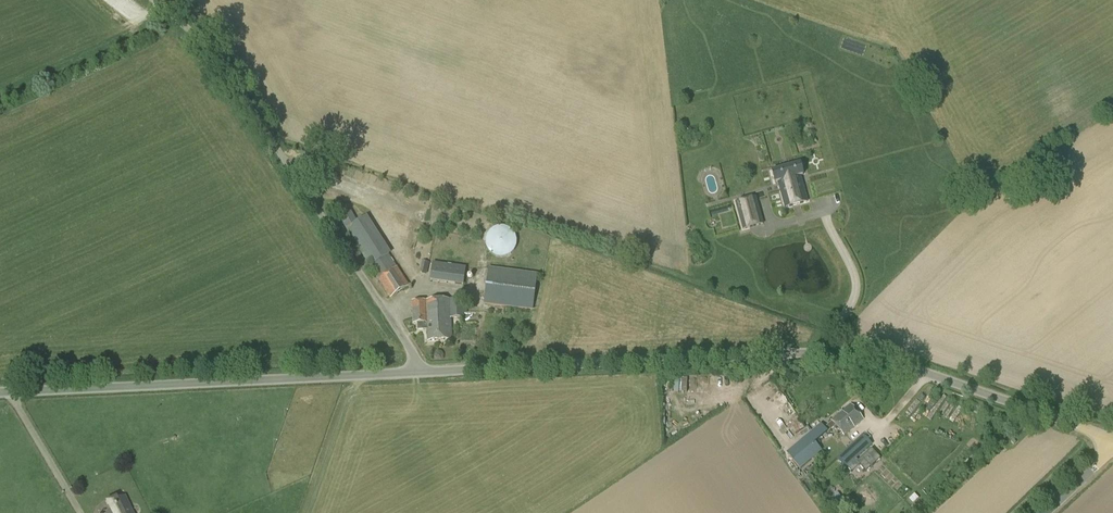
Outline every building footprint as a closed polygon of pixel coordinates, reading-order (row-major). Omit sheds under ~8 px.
[(804,175),(801,164),(790,167),(790,165),(782,167),(782,169),(773,172),(776,183),(779,182),(786,208),(808,202),(801,176),(804,175)] [(743,229),(763,224),(756,197),(736,202),(743,229)] [(357,223),(350,212),(341,218),(347,229),(390,298),(409,286),(366,217),(357,223)] [(503,258),(505,257),(507,256),(510,255),(512,254),(514,252),(515,250),(516,248),(517,245),(517,243),(517,240),(516,237),(516,235),(514,233),(513,231),(511,229),(508,228),(506,227),(503,226),(501,226),(498,227),(496,228),(493,229),(491,230),(489,232),(488,234),(487,237),(486,239),(486,242),(486,245),(487,247),(488,249),(489,252),(491,253),(493,255),(495,256),(497,257),(500,258),(503,258)] [(427,273),(430,262),(422,261),(420,272),(427,273)] [(464,285),(466,266),(433,262),(430,281),(464,285)] [(533,311),(538,274),(489,267),(484,305),(533,311)] [(441,301),(443,340),(452,340),(451,319),(464,318),(464,300),(441,301)] [(428,341),(443,340),(441,301),(413,302),(414,324),(418,324),(418,330),(428,330),(428,341)] [(696,389),(696,378),(679,378),(679,389),(696,389)] [(809,428),(813,432),(787,454),(799,469),(822,450),(816,444),(836,426),(845,436),(864,419),(850,404),(831,421),(832,422),(825,428),(818,420),(809,428)] [(872,445),(865,437),(837,461),(844,470),(872,445)] [(881,459),(872,449),(857,462),(866,471),(881,459)] [(839,510),(846,505),(838,494),(831,499),(839,510)] [(909,499),(913,504),(918,499),(914,494),(909,499)] [(125,497),(112,503),(108,505),(111,512),(132,512),(125,497)]
